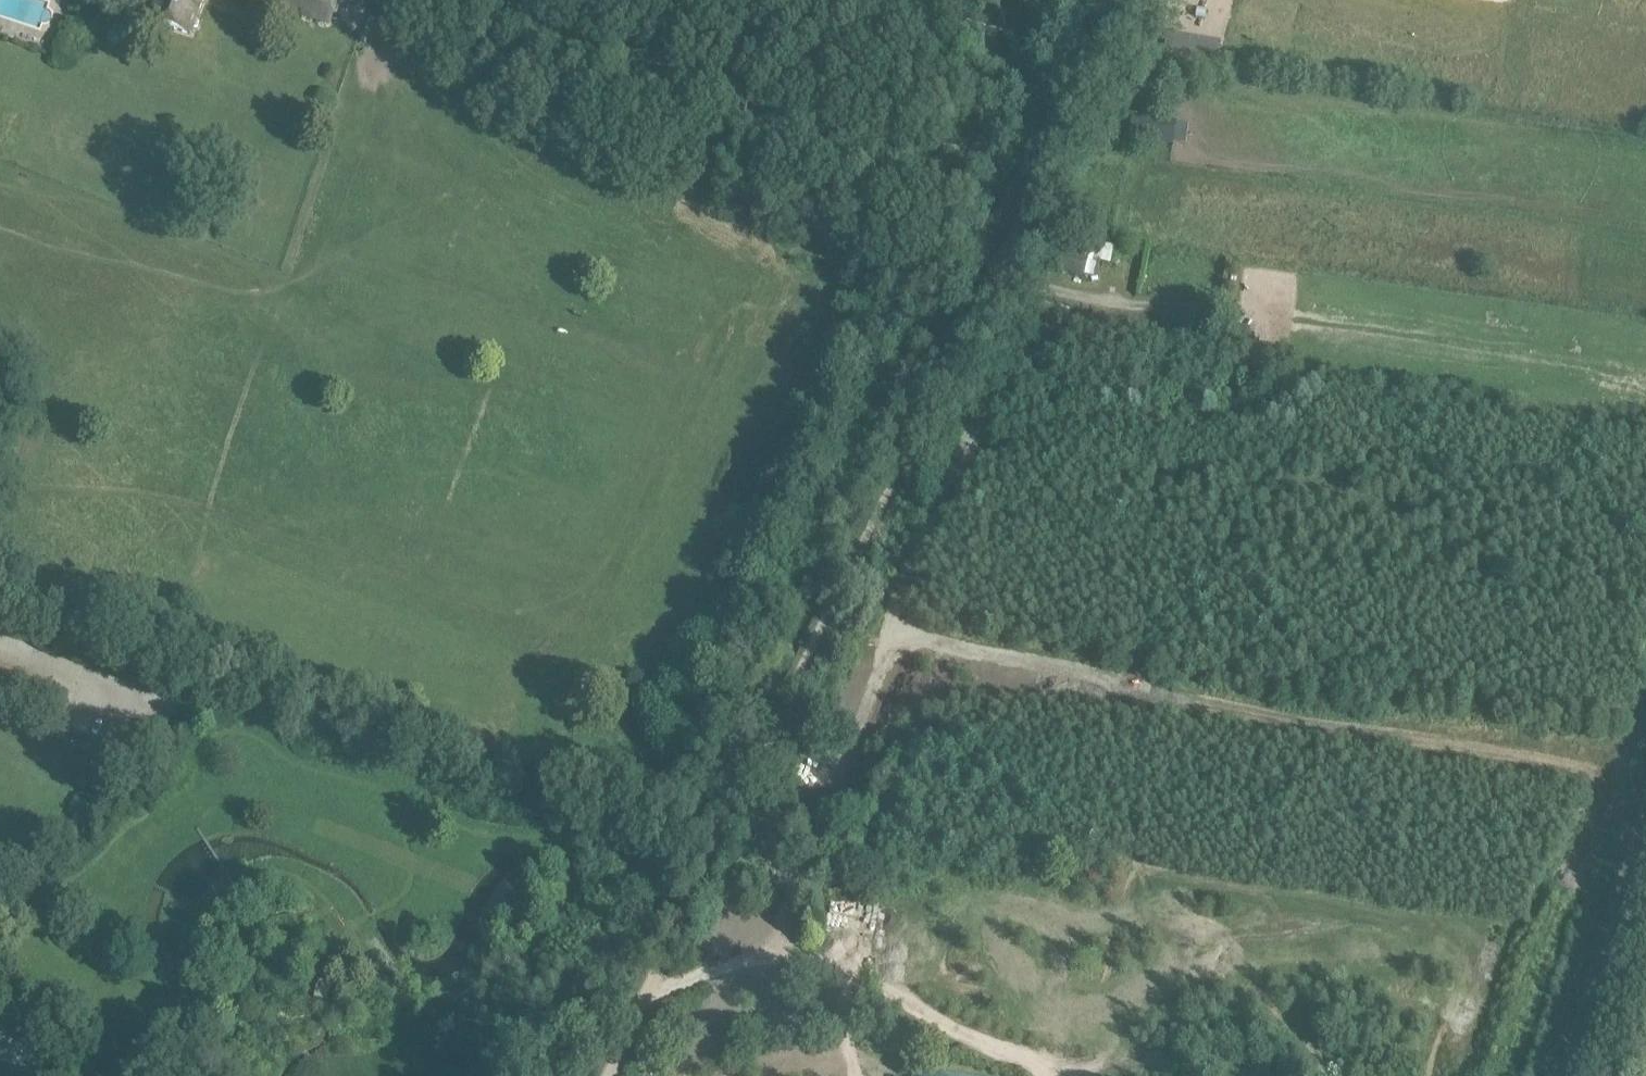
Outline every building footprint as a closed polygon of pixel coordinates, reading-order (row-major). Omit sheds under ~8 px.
[(145,19),(189,34),(201,0),(152,0),(145,19)] [(276,5),(328,24),(336,0),(278,0),(276,5)] [(1188,44),(1171,41),(1168,58),(1185,61),(1188,44)] [(1069,237),(1061,273),(1084,278),(1084,277),(1088,260),(1100,262),(1110,264),(1114,246),(1069,237)] [(332,982),(318,979),(316,990),(329,993),(332,982)]
